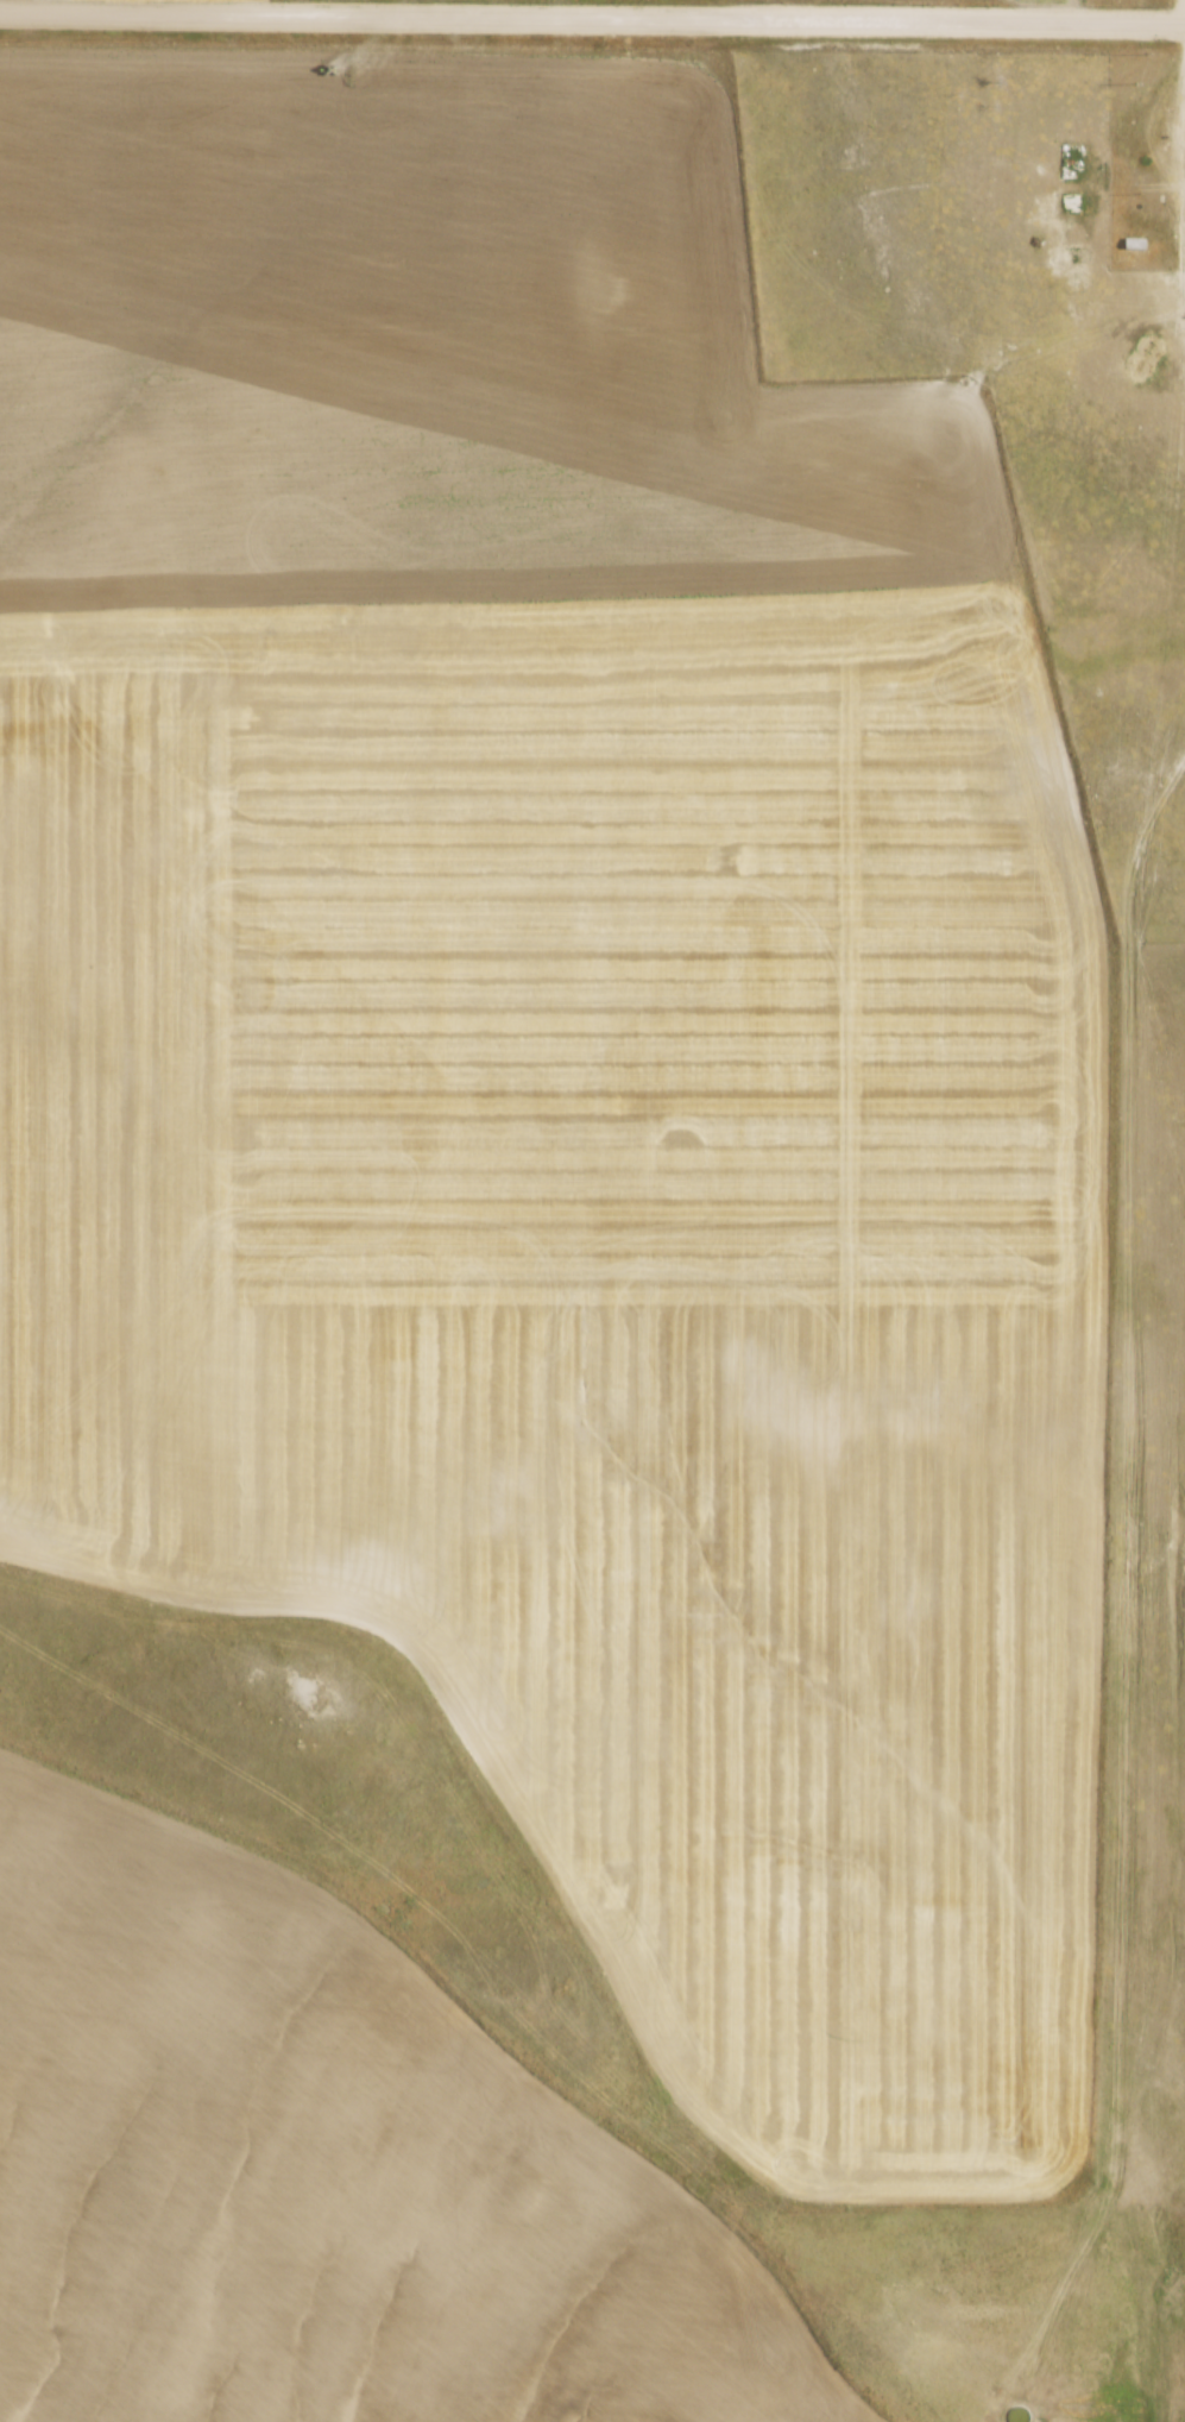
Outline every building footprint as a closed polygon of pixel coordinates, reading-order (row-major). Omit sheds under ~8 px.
[(1061,190),(1082,191),(1082,212),(1060,210),(1061,190)] [(1126,234),(1147,235),(1146,247),(1126,246),(1126,234)]
